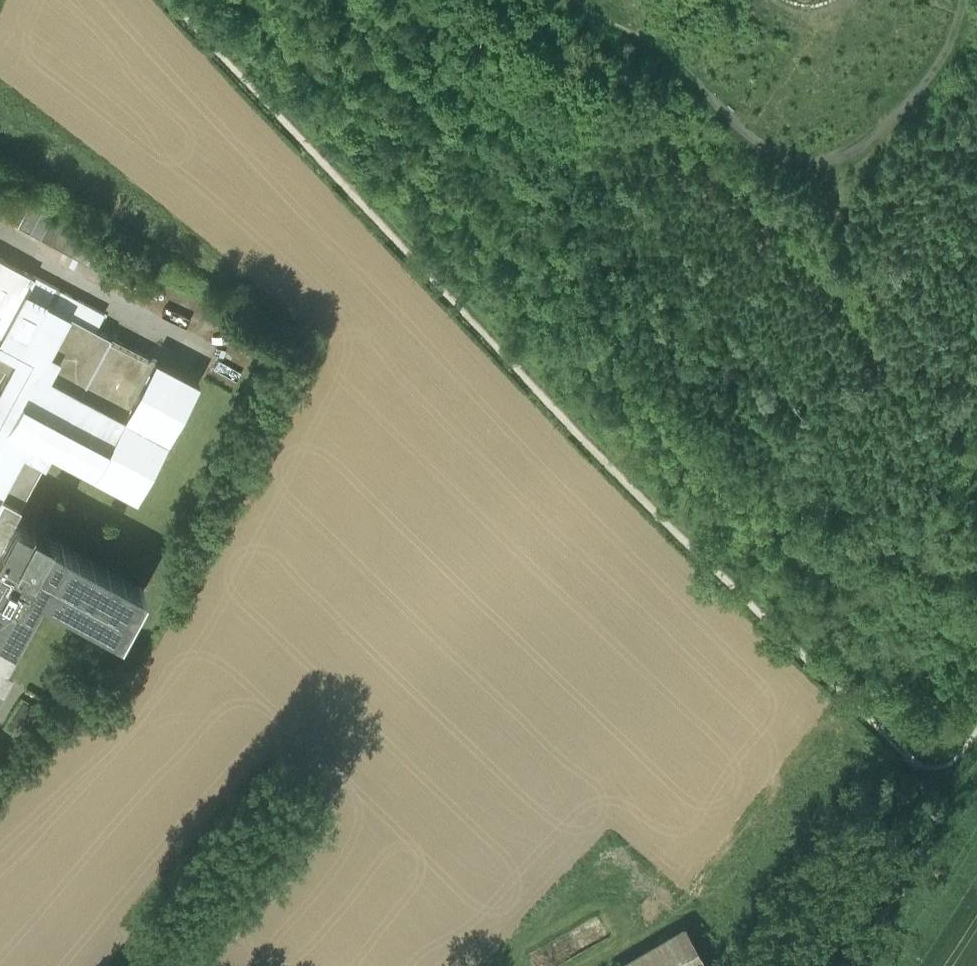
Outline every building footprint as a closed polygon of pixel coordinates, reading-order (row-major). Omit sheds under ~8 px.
[(18,231),(32,207),(18,198),(4,223),(18,231)] [(0,260),(0,345),(1,346),(37,279),(0,260)] [(199,383),(100,330),(107,317),(37,279),(1,346),(0,348),(0,353),(13,360),(0,384),(0,676),(10,658),(3,654),(39,586),(115,627),(139,583),(14,516),(50,450),(137,497),(184,410),(199,383)] [(211,385),(199,383),(184,410),(194,416),(211,385)] [(687,919),(608,965),(715,965),(687,919)]
